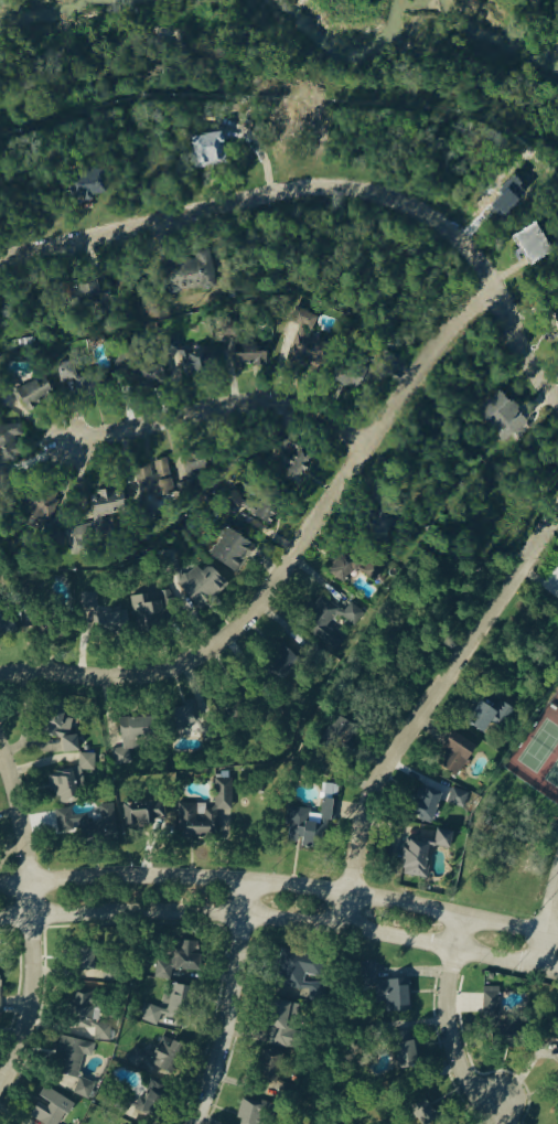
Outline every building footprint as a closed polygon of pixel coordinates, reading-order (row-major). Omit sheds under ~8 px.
[(227,163),(221,135),(187,142),(194,171),(227,163)] [(83,206),(121,195),(114,172),(76,183),(83,206)] [(513,239),(532,268),(554,255),(535,226),(513,239)] [(212,255),(163,260),(168,296),(216,290),(212,255)] [(67,291),(73,313),(103,306),(97,283),(67,291)] [(319,340),(322,318),(305,315),(296,367),(331,373),(336,343),(319,340)] [(217,374),(212,351),(181,357),(178,341),(162,344),(165,360),(174,357),(180,382),(217,374)] [(138,371),(142,393),(165,388),(161,364),(141,367),(136,344),(111,349),(118,375),(138,371)] [(264,370),(264,346),(236,346),(236,370),(264,370)] [(360,395),(372,373),(385,381),(396,360),(380,351),(368,373),(343,358),(332,379),(360,395)] [(58,367),(61,383),(76,381),(74,365),(58,367)] [(81,398),(106,398),(106,376),(81,376),(81,398)] [(54,398),(44,379),(17,394),(28,414),(54,398)] [(538,426),(510,392),(486,412),(513,446),(538,426)] [(10,490),(8,464),(26,462),(24,441),(23,441),(22,426),(0,428),(0,491),(10,490)] [(283,440),(275,478),(303,484),(311,446),(283,440)] [(190,482),(211,477),(204,452),(183,458),(190,482)] [(167,462),(136,470),(143,505),(175,497),(167,462)] [(239,509),(268,527),(287,501),(264,484),(250,504),(233,492),(224,505),(236,514),(239,509)] [(28,540),(58,549),(63,533),(51,529),(60,499),(30,490),(20,527),(31,531),(28,540)] [(69,554),(108,548),(104,518),(127,515),(126,500),(109,502),(108,493),(90,495),(95,527),(66,531),(69,554)] [(255,549),(227,529),(208,556),(236,576),(255,549)] [(342,585),(356,567),(375,584),(387,568),(371,555),(360,568),(342,554),(326,572),(342,585)] [(226,586),(206,567),(179,596),(197,614),(226,586)] [(146,596),(129,598),(136,632),(164,627),(160,601),(148,603),(146,596)] [(1,641),(17,633),(0,598),(0,639),(1,641)] [(319,640),(341,615),(321,598),(299,621),(319,640)] [(84,639),(128,634),(126,611),(97,614),(96,600),(81,601),(84,639)] [(368,612),(353,603),(348,612),(331,602),(313,633),(325,640),(332,629),(330,628),(339,614),(360,627),(368,612)] [(51,610),(29,613),(32,635),(54,633),(51,610)] [(299,662),(285,649),(269,665),(282,678),(299,662)] [(167,711),(174,734),(202,724),(194,702),(167,711)] [(491,724),(502,731),(515,713),(502,704),(495,714),(479,703),(465,724),(483,736),(491,724)] [(64,717),(49,709),(42,724),(57,731),(64,717)] [(121,748),(155,746),(153,716),(119,718),(121,748)] [(87,751),(85,718),(55,720),(56,738),(63,738),(64,753),(87,751)] [(78,756),(76,737),(60,739),(63,763),(74,761),(75,769),(50,773),(54,805),(81,802),(77,773),(95,771),(93,753),(78,756)] [(462,748),(449,739),(432,762),(454,778),(471,754),(462,749),(462,748)] [(229,812),(232,778),(213,778),(212,805),(178,803),(176,841),(214,842),(215,811),(229,812)] [(425,825),(443,797),(426,785),(406,812),(425,825)] [(462,807),(466,793),(453,789),(449,803),(462,807)] [(325,848),(333,800),(321,799),(318,821),(310,820),(311,811),(290,807),(285,842),(325,848)] [(99,805),(99,832),(112,832),(112,805),(99,805)] [(122,805),(122,829),(148,829),(148,805),(122,805)] [(78,820),(73,821),(71,810),(54,812),(57,834),(81,832),(78,820)] [(399,876),(428,879),(431,848),(449,850),(451,834),(426,831),(423,843),(403,839),(399,876)] [(94,970),(93,944),(72,944),(72,970),(94,970)] [(200,971),(200,944),(173,944),(173,971),(200,971)] [(312,960),(285,952),(276,986),(303,993),(312,960)] [(325,976),(326,955),(298,955),(297,975),(325,976)] [(119,990),(119,968),(93,968),(92,990),(119,990)] [(408,981),(377,981),(376,1011),(407,1011),(408,981)] [(312,983),(312,1002),(329,1002),(329,984),(312,983)] [(196,988),(173,984),(167,1020),(191,1025),(196,988)] [(64,1024),(95,1030),(103,996),(72,989),(64,1024)] [(482,1021),(498,1021),(498,993),(482,993),(482,1021)] [(112,1043),(114,1026),(103,1025),(105,1008),(87,1005),(88,997),(81,996),(80,1006),(86,1007),(83,1028),(97,1030),(96,1041),(112,1043)] [(300,1004),(285,1002),(279,1049),(306,1053),(309,1031),(297,1030),(300,1004)] [(291,1008),(272,1008),(272,1034),(291,1034),(291,1008)] [(147,1061),(170,1075),(185,1049),(162,1035),(147,1061)] [(511,1035),(496,1038),(498,1049),(513,1047),(511,1035)] [(89,1045),(65,1036),(53,1071),(77,1079),(89,1045)] [(415,1067),(415,1041),(395,1042),(396,1068),(415,1067)] [(158,1062),(138,1047),(128,1060),(148,1075),(158,1062)] [(283,1058),(262,1050),(251,1080),(272,1088),(283,1058)] [(97,1085),(82,1079),(75,1095),(90,1101),(97,1085)] [(289,1107),(295,1086),(276,1081),(273,1094),(279,1096),(277,1103),(289,1107)] [(42,1123),(60,1123),(72,1103),(44,1088),(35,1104),(29,1116),(42,1123)] [(170,1098),(149,1089),(140,1111),(160,1120),(170,1098)] [(421,1123),(434,1115),(422,1096),(409,1105),(421,1123)] [(238,1103),(238,1123),(269,1123),(269,1103),(238,1103)]
